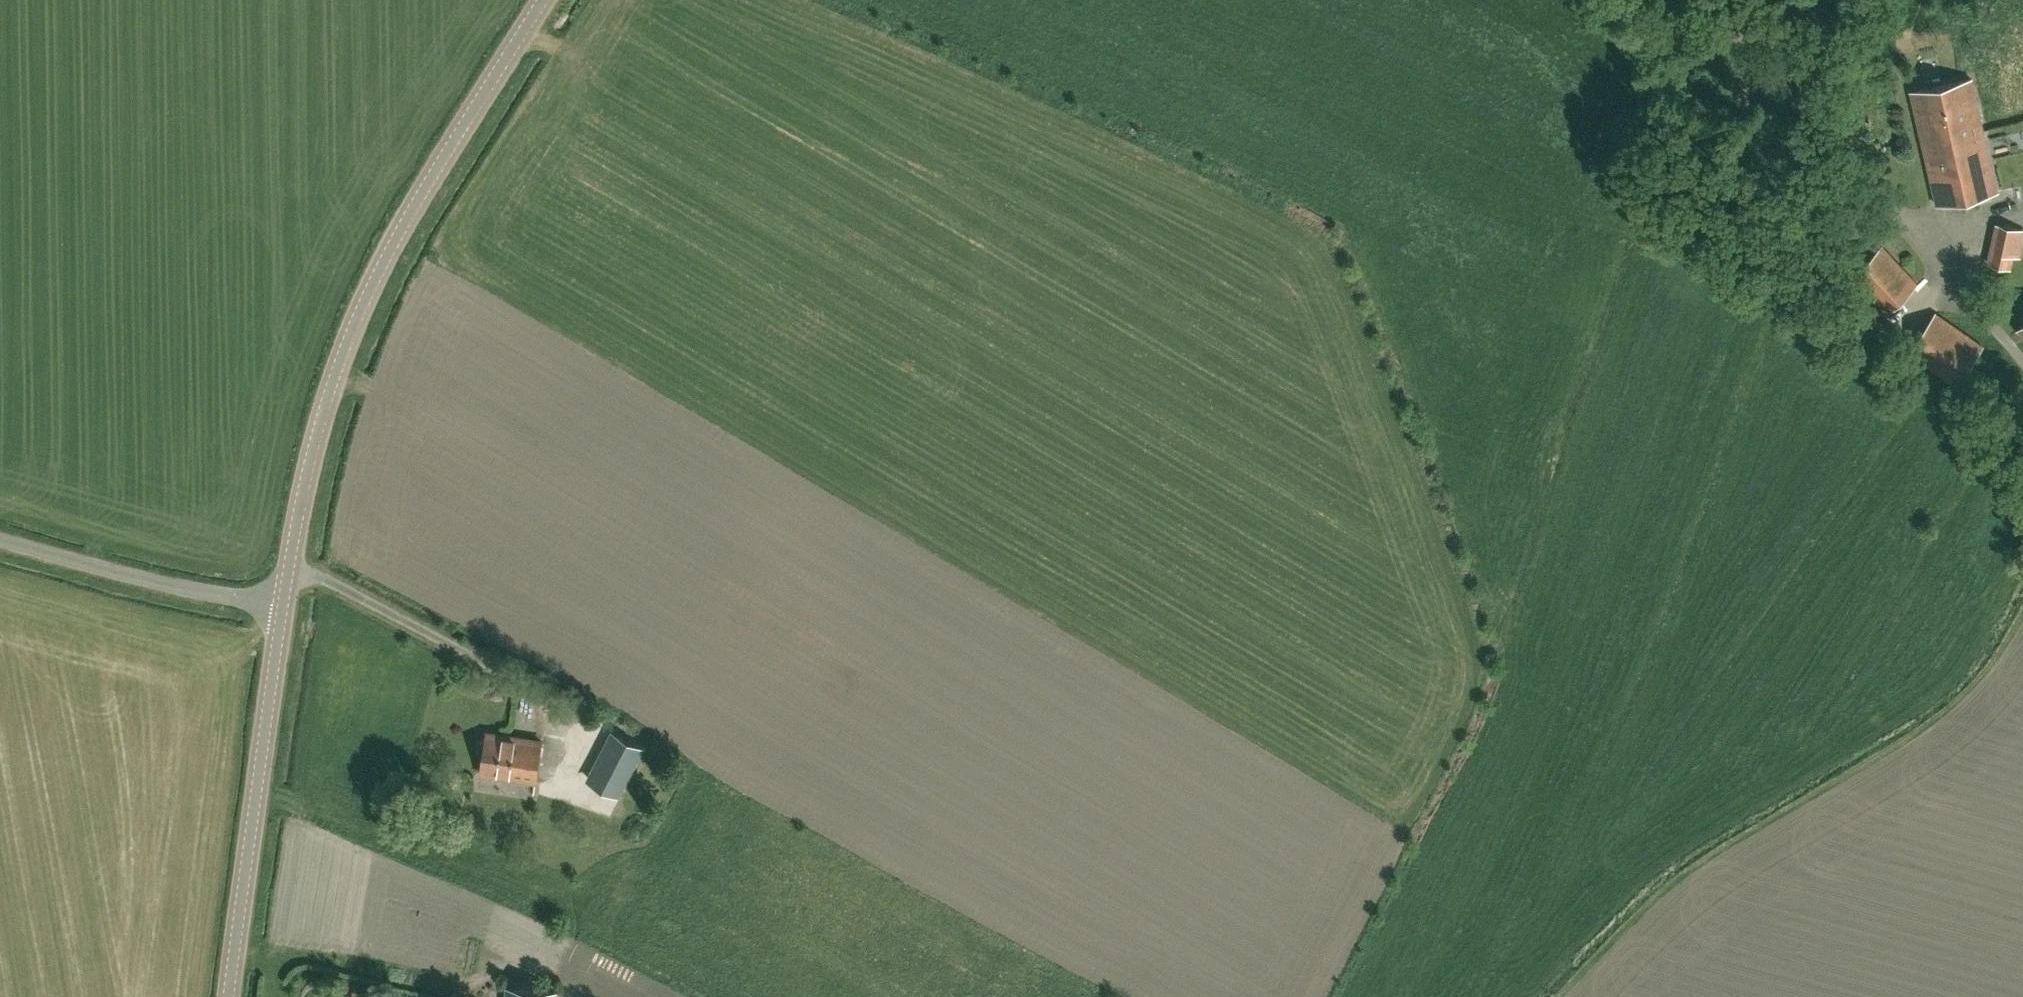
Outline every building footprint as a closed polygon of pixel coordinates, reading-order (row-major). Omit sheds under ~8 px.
[(1972,78),(1911,91),(1937,204),(1997,191),(1972,78)] [(1997,225),(1991,266),(2010,269),(2011,260),(2021,262),(2022,248),(2022,229),(1997,225)] [(1850,276),(1885,313),(1917,283),(1883,245),(1850,276)] [(1983,346),(1936,313),(1909,352),(1955,385),(1983,346)] [(487,732),(486,740),(484,739),(480,742),(479,751),(481,755),(484,755),(481,772),(536,781),(542,741),(487,732)] [(612,733),(589,778),(617,793),(641,748),(612,733)] [(508,996),(556,996),(556,992),(508,988),(508,996)]
